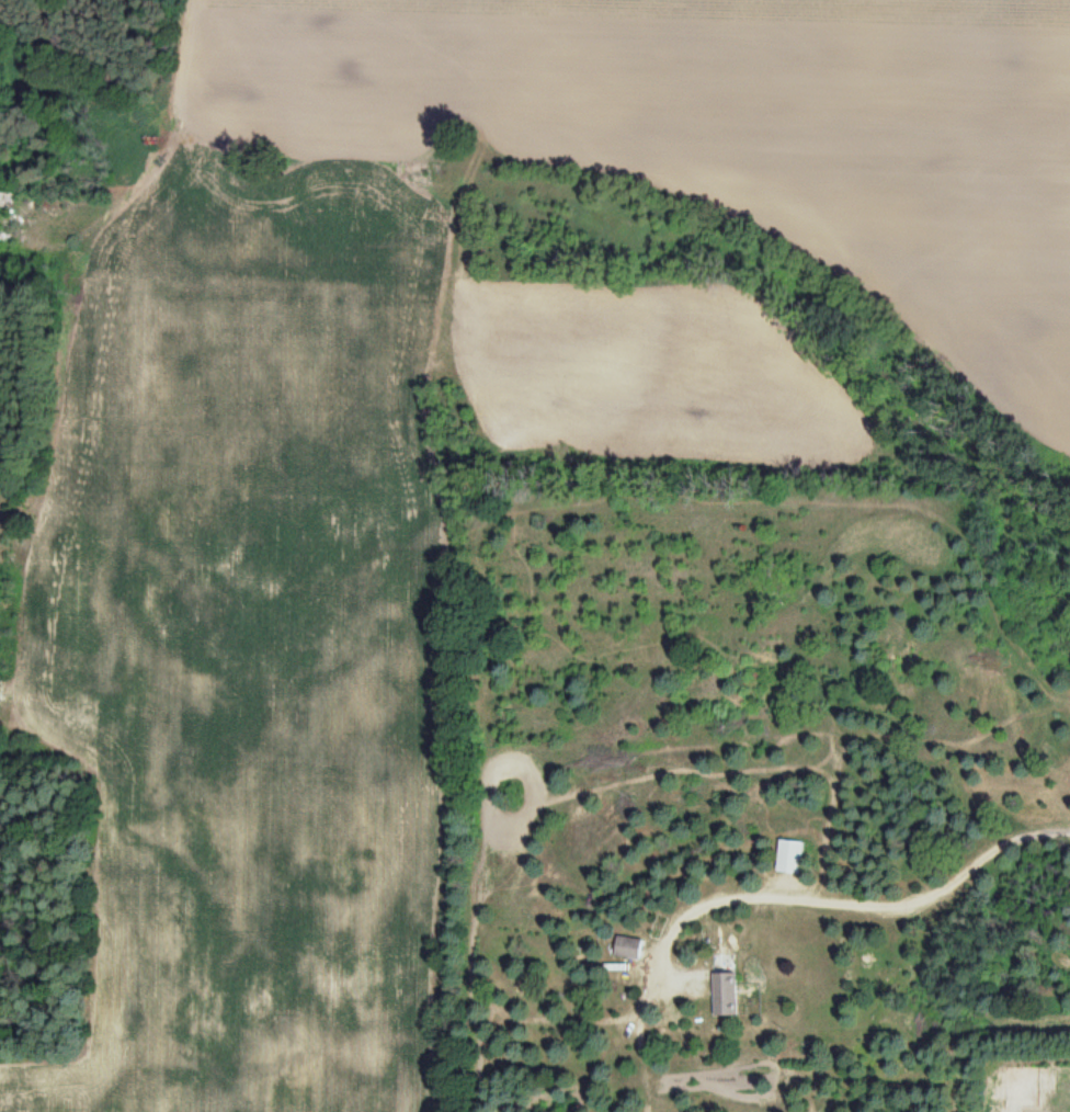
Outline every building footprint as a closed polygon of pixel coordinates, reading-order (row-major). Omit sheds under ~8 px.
[(15,191),(0,191),(0,212),(15,212),(15,191)] [(804,843),(777,840),(773,873),(801,876),(804,843)] [(644,940),(616,938),(615,958),(642,960),(644,940)] [(713,1016),(738,1016),(738,975),(713,975),(713,1016)]
